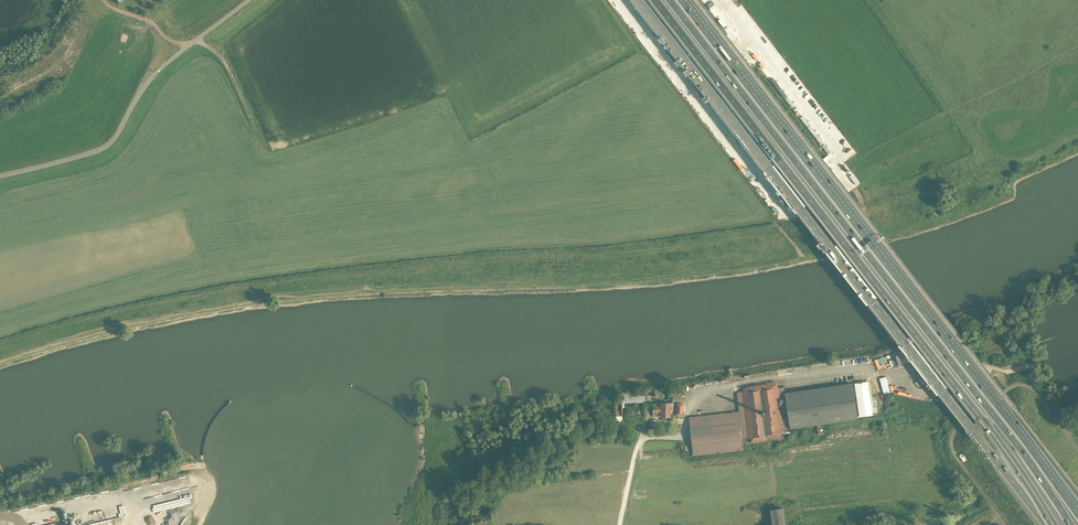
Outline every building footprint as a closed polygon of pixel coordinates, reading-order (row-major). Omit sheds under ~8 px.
[(737,392),(739,411),(689,417),(690,418),(689,418),(693,456),(743,450),(742,439),(748,438),(749,444),(785,438),(784,433),(790,433),(789,429),(790,429),(858,419),(852,383),(785,393),(784,387),(779,388),(777,382),(774,381),(758,383),(749,385),(741,387),(742,392),(737,392)] [(868,382),(855,384),(860,417),(873,415),(868,382)] [(622,393),(622,403),(644,402),(644,393),(622,393)] [(662,416),(663,403),(661,403),(661,404),(654,403),(653,416),(660,416),(662,416)] [(663,403),(662,416),(671,417),(671,404),(663,403)] [(789,523),(786,524),(783,507),(770,509),(772,524),(768,524),(789,524),(789,523)]
